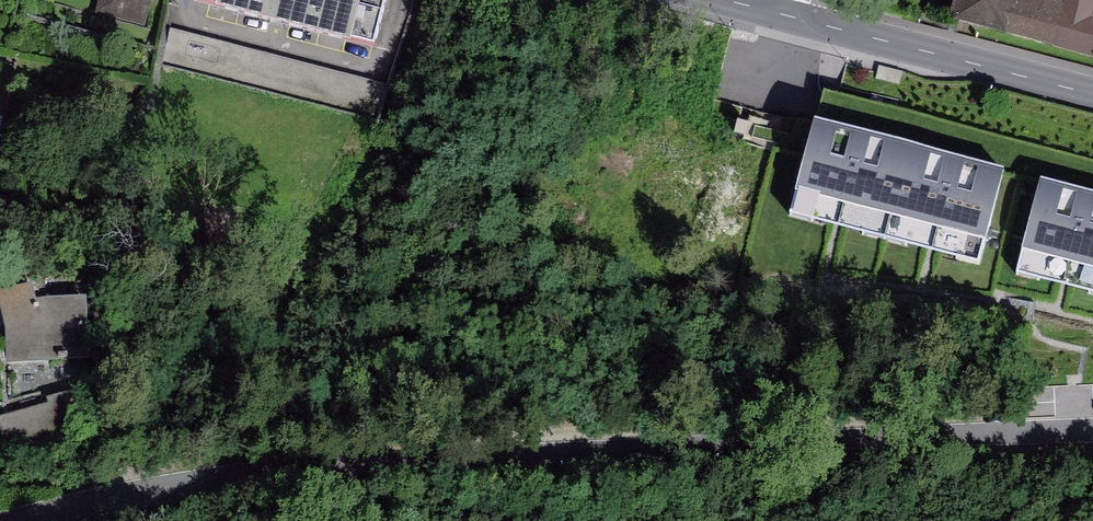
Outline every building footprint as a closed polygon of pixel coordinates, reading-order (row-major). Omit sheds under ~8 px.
[(94,16),(143,28),(150,0),(98,0),(94,16)] [(216,1),(215,4),(350,39),(351,36),(374,42),(385,0),(211,0),(216,1)] [(1092,50),(1092,0),(950,0),(948,10),(1092,50)] [(884,237),(907,141),(813,117),(789,213),(884,237)] [(907,141),(884,237),(980,261),(1005,166),(907,141)] [(1040,177),(1016,273),(1092,292),(1092,190),(1040,177)] [(6,362),(88,357),(86,294),(36,298),(31,281),(0,290),(0,304),(6,328),(6,362)]
